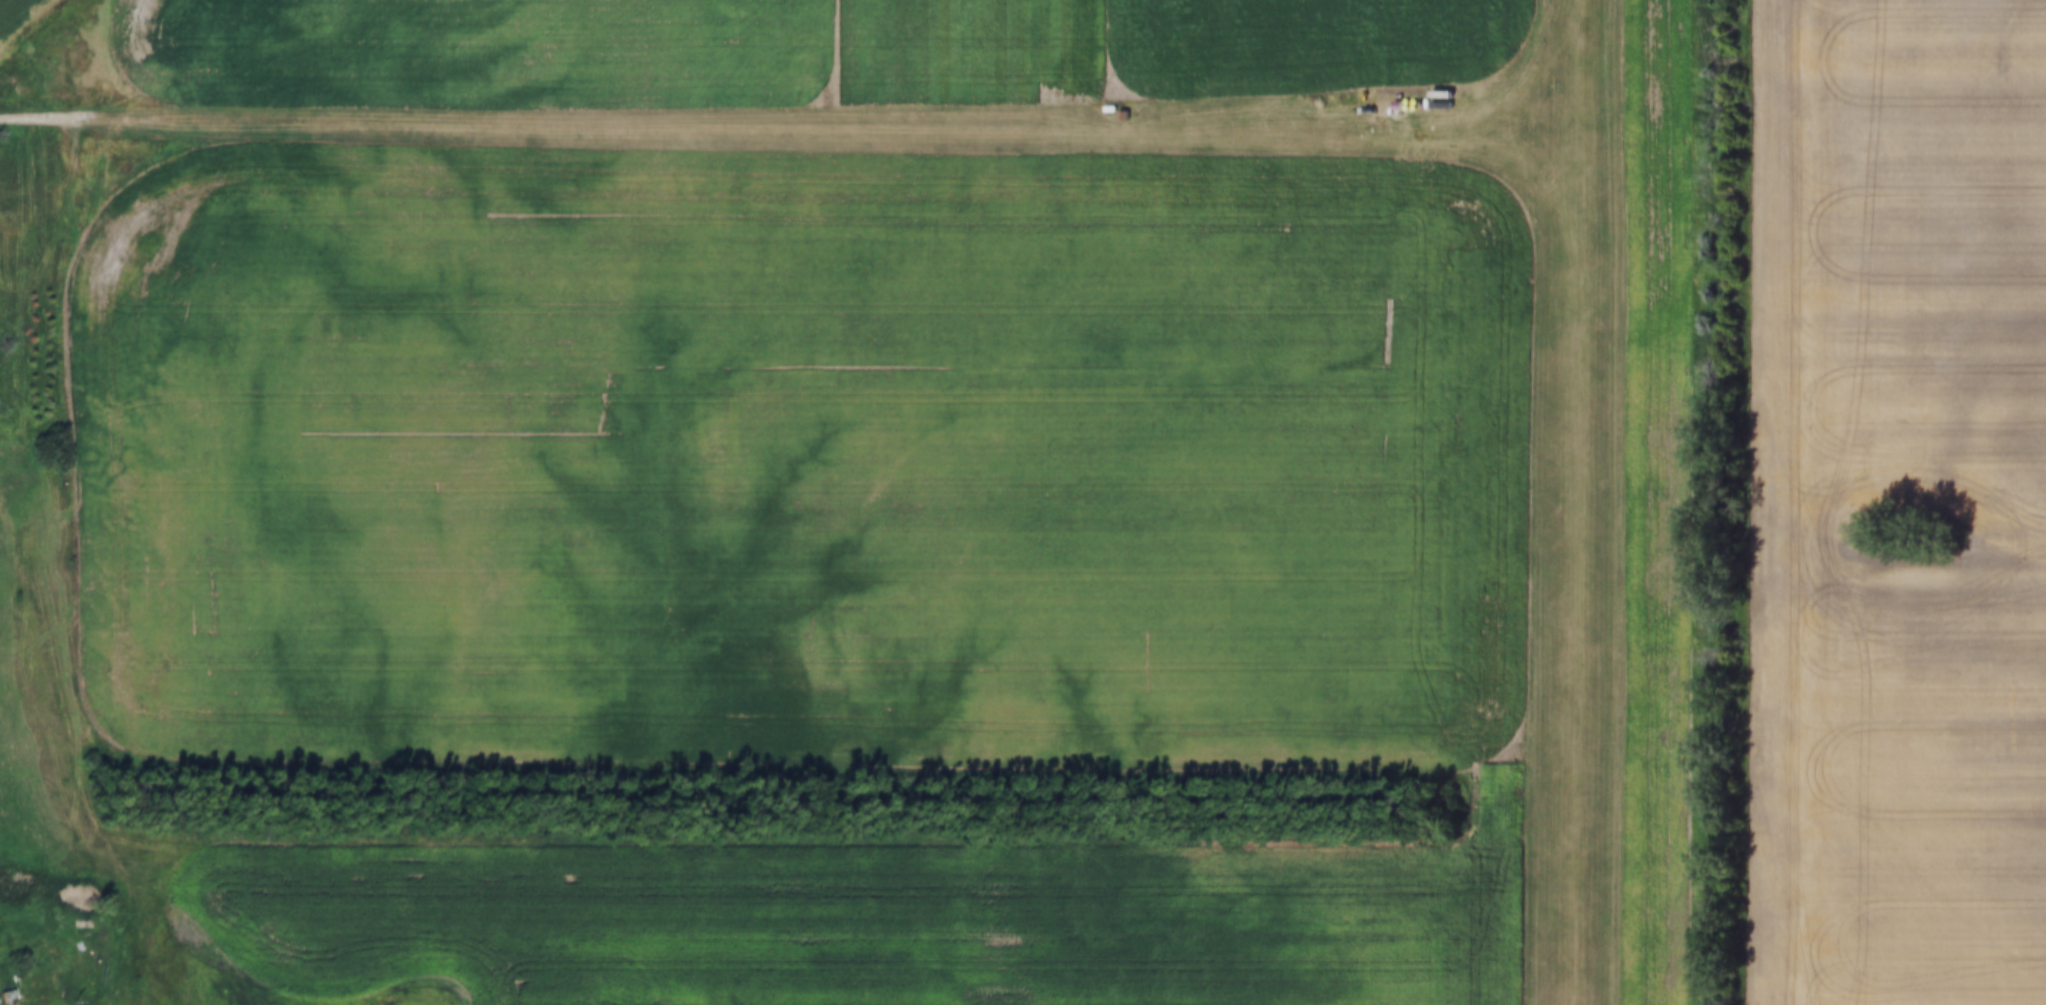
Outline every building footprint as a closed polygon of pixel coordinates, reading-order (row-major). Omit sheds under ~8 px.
[(1454,105),(1453,98),(1431,100),(1432,108),(1454,105)]
